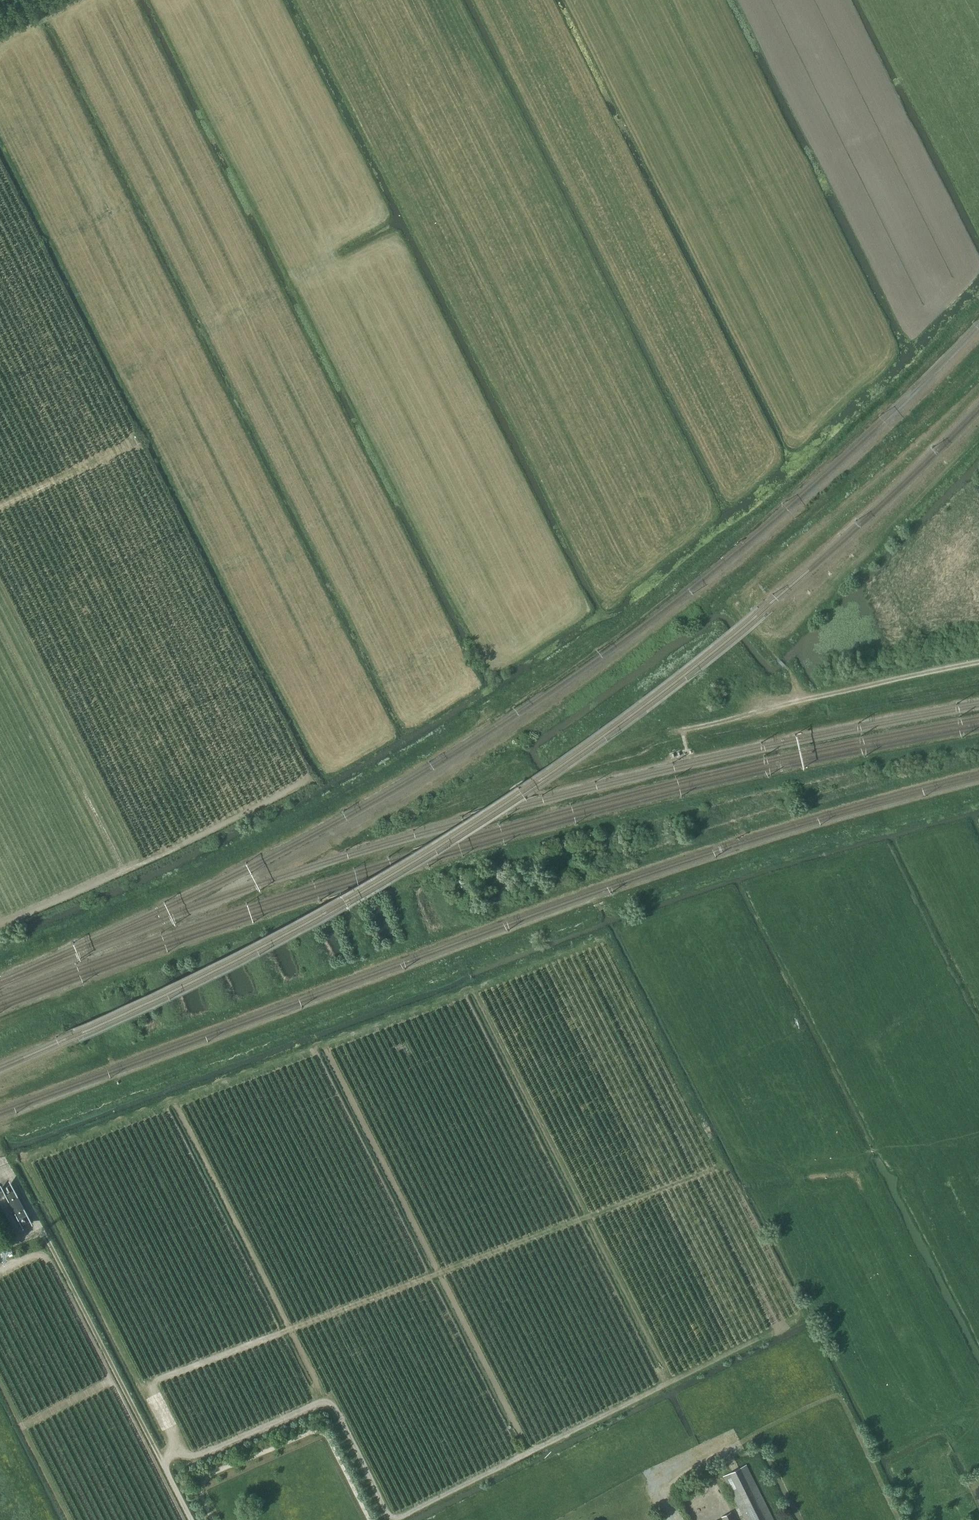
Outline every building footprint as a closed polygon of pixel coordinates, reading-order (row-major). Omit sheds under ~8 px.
[(22,1226),(32,1221),(12,1184),(3,1188),(22,1226)] [(747,1464),(724,1475),(739,1507),(743,1515),(746,1519),(775,1519),(747,1464)] [(735,1519),(743,1515),(739,1507),(722,1515),(724,1519),(736,1519),(735,1519)]
